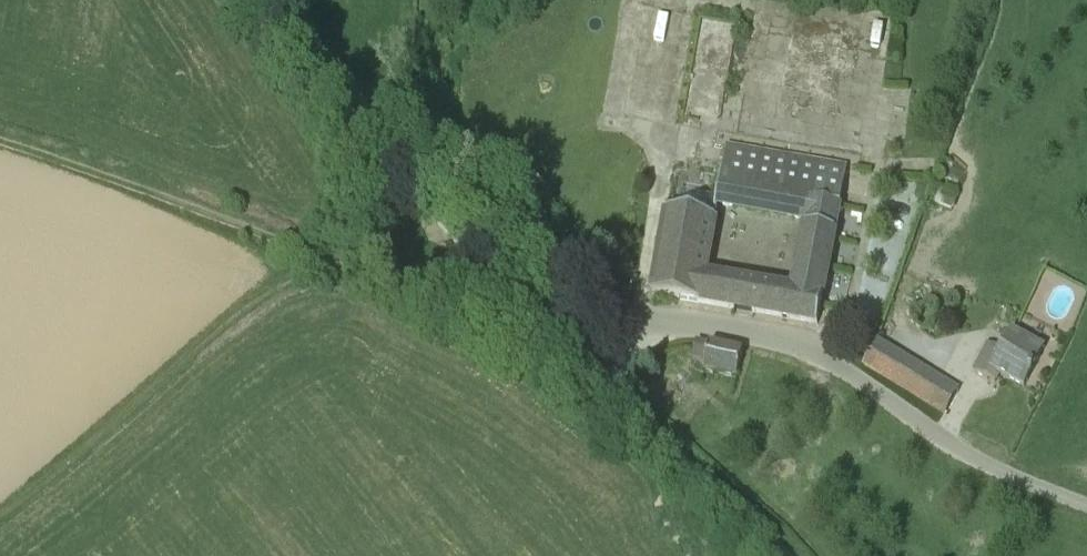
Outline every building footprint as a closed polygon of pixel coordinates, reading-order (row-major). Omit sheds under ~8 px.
[(727,146),(722,172),(716,204),(807,221),(793,292),(706,276),(716,221),(666,211),(651,296),(817,325),(847,167),(727,146)] [(988,344),(974,372),(995,383),(999,375),(1025,388),(1045,349),(1011,332),(1001,352),(988,344)] [(699,338),(695,356),(707,360),(712,341),(699,338)] [(951,409),(964,381),(877,341),(864,370),(951,409)] [(743,352),(712,346),(708,368),(738,374),(743,352)]
